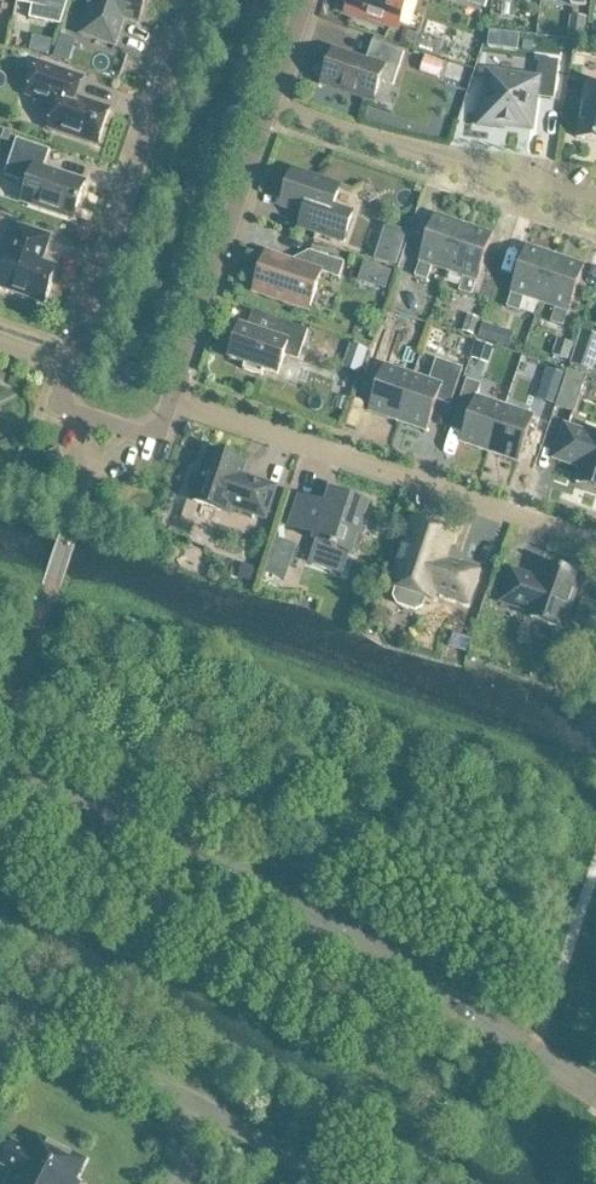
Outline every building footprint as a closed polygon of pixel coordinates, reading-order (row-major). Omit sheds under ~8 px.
[(70,0),(18,0),(17,3),(33,6),(30,21),(61,27),(70,0)] [(148,0),(91,0),(89,7),(91,8),(82,36),(116,47),(125,20),(139,25),(148,0)] [(348,13),(398,30),(408,0),(352,0),(348,13)] [(489,0),(452,0),(486,11),(489,0)] [(571,6),(586,8),(587,0),(572,0),(571,6)] [(584,41),(587,21),(571,18),(569,39),(584,41)] [(89,69),(95,52),(61,40),(55,57),(89,69)] [(54,43),(47,42),(44,57),(50,59),(54,43)] [(394,87),(405,54),(373,43),(366,63),(335,52),(323,86),(373,103),(380,83),(394,87)] [(440,81),(445,65),(426,59),(421,75),(440,81)] [(555,101),(560,63),(540,60),(537,82),(490,76),(486,102),(483,101),(479,127),(505,130),(505,127),(531,130),(535,99),(555,101)] [(39,65),(28,98),(57,107),(49,131),(98,147),(110,112),(78,100),(85,80),(72,76),(39,65)] [(586,87),(577,140),(595,143),(595,89),(586,87)] [(51,152),(17,141),(5,178),(29,186),(23,204),(73,221),(86,184),(45,170),(51,152)] [(334,210),(341,189),(294,173),(282,207),(316,219),(312,234),(344,244),(353,216),(334,210)] [(449,274),(465,226),(436,217),(420,264),(416,278),(428,282),(433,268),(449,274)] [(477,283),(493,236),(465,226),(449,274),(464,279),(460,293),(472,297),(477,283)] [(51,238),(19,227),(11,253),(7,251),(0,272),(0,290),(45,305),(57,268),(43,264),(51,238)] [(396,266),(402,248),(383,241),(376,260),(396,266)] [(540,305),(556,257),(528,248),(512,295),(507,309),(520,313),(524,299),(540,305)] [(340,280),(345,265),(311,253),(306,267),(266,254),(253,293),(310,312),(323,274),(340,280)] [(585,267),(556,257),(540,305),(556,310),(551,324),(564,328),(568,314),(569,314),(585,267)] [(387,291),(393,272),(365,263),(359,281),(387,291)] [(474,338),(480,321),(468,317),(463,334),(474,338)] [(299,361),(309,332),(274,320),(268,338),(241,329),(230,361),(246,366),(244,371),(263,378),(265,372),(279,377),(285,357),(299,361)] [(502,348),(507,333),(484,325),(479,340),(502,348)] [(595,366),(595,338),(582,333),(571,366),(593,374),(595,366)] [(559,340),(554,356),(568,360),(573,344),(559,340)] [(378,383),(389,348),(374,344),(363,378),(378,383)] [(488,361),(493,349),(478,344),(473,356),(488,361)] [(361,376),(369,352),(351,346),(343,370),(361,376)] [(437,361),(430,382),(414,376),(398,424),(427,434),(437,402),(451,407),(463,370),(437,361)] [(398,424),(414,376),(386,367),(370,414),(398,424)] [(556,407),(566,376),(547,370),(537,401),(556,407)] [(575,415),(587,378),(569,372),(556,409),(575,415)] [(490,455),(506,407),(478,398),(481,387),(467,382),(458,409),(472,414),(461,445),(490,455)] [(518,465),(534,417),(506,407),(490,455),(518,465)] [(565,427),(554,461),(582,470),(577,484),(595,491),(595,434),(594,433),(593,436),(565,427)] [(64,464),(59,450),(45,456),(51,469),(64,464)] [(210,452),(201,479),(197,477),(192,480),(189,489),(191,495),(195,496),(193,503),(229,515),(231,509),(266,521),(277,489),(242,477),(246,464),(210,452)] [(362,537),(367,521),(363,519),(368,505),(333,494),(328,507),(302,499),(292,529),(318,537),(316,544),(333,549),(332,551),(338,553),(338,551),(351,555),(357,536),(362,537)] [(456,535),(413,521),(391,587),(398,589),(395,599),(399,606),(416,612),(424,608),(427,599),(434,602),(436,595),(469,606),(480,573),(459,566),(451,551),(456,535)] [(277,541),(265,578),(288,585),(300,549),(277,541)] [(239,580),(257,585),(262,572),(243,566),(239,580)] [(581,578),(547,566),(541,581),(512,571),(500,604),(530,614),(529,619),(563,630),(581,578)] [(469,655),(473,641),(454,634),(449,649),(469,655)] [(85,1162),(38,1138),(30,1152),(14,1142),(0,1166),(0,1167),(15,1176),(10,1183),(81,1183),(75,1181),(85,1162)]
